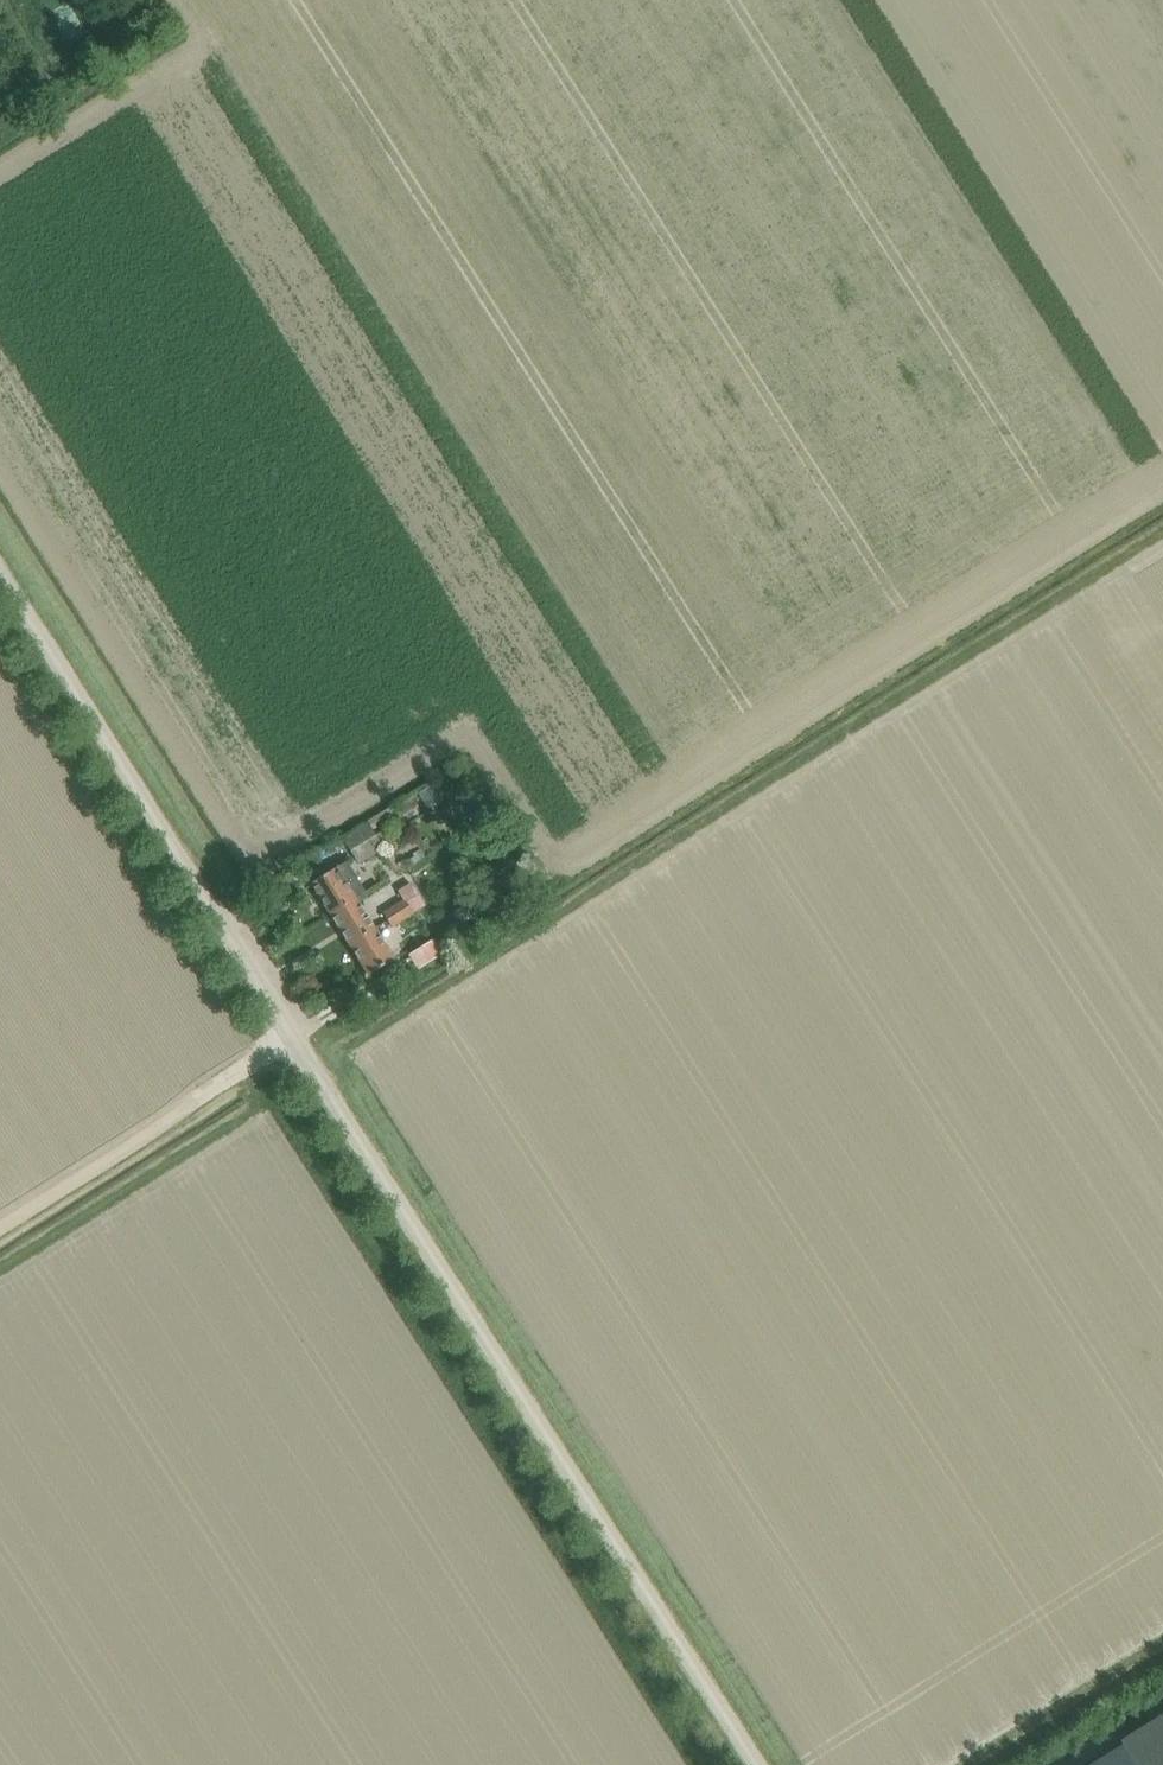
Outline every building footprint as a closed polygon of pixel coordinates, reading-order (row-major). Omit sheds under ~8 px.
[(384,847),(367,821),(341,839),(358,864),(384,847)] [(329,917),(355,900),(366,894),(346,863),(310,886),(329,917)] [(413,915),(402,899),(391,906),(401,922),(413,915)] [(348,947),(374,930),(355,900),(329,917),(348,947)] [(391,929),(401,922),(391,906),(381,913),(391,929)] [(374,930),(348,947),(368,977),(393,961),(374,930)] [(417,971),(441,956),(432,941),(408,956),(417,971)] [(1122,1747),(1134,1764),(1162,1764),(1162,1721),(1122,1747)] [(1122,1747),(1093,1764),(1134,1764),(1122,1747)]
